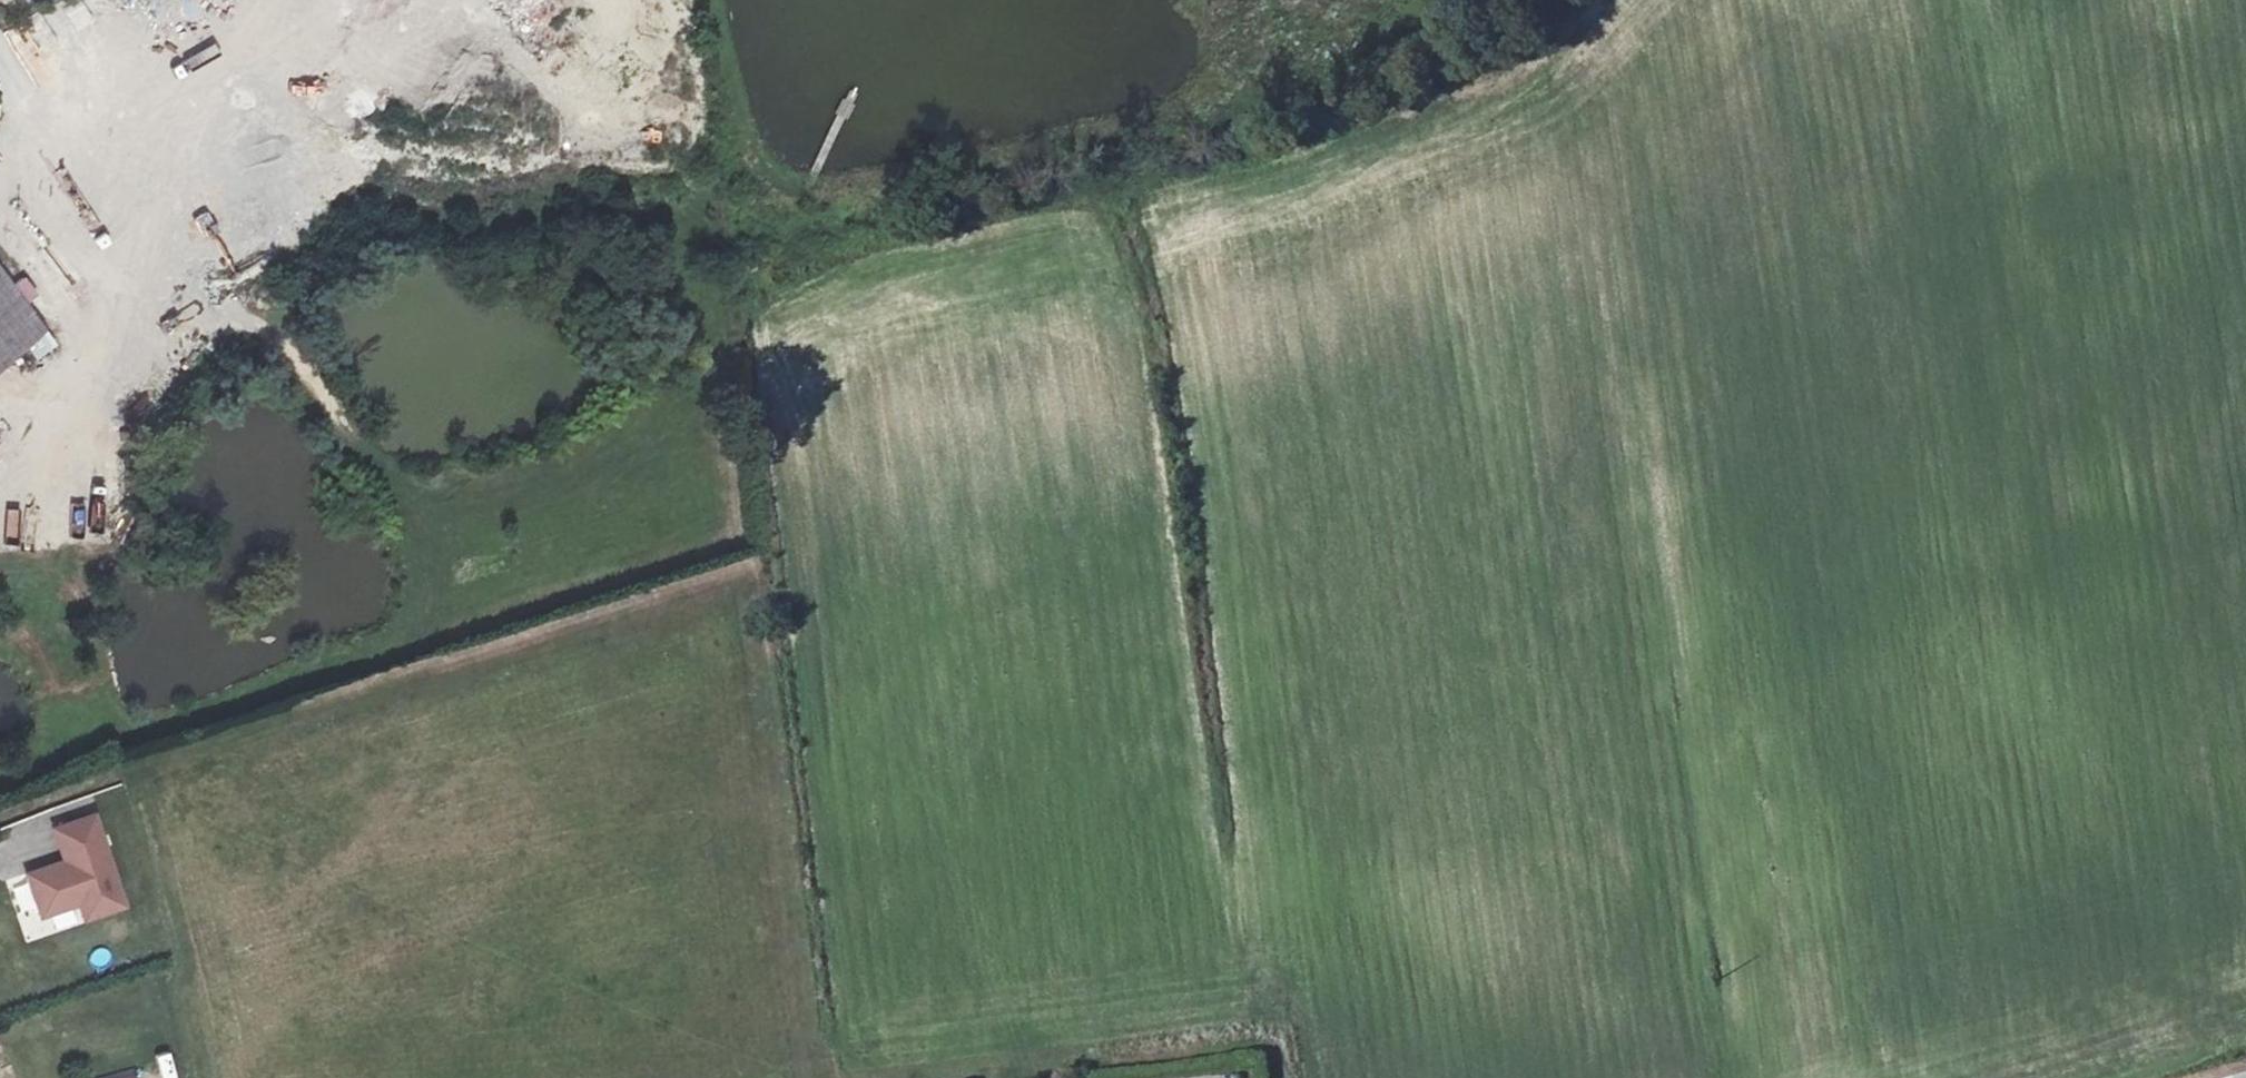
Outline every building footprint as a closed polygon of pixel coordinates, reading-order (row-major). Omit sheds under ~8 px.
[(35,51),(56,43),(44,13),(24,20),(35,51)] [(39,335),(0,281),(0,361),(39,335)] [(78,910),(83,924),(128,911),(99,813),(52,827),(62,862),(26,873),(40,922),(78,910)]
